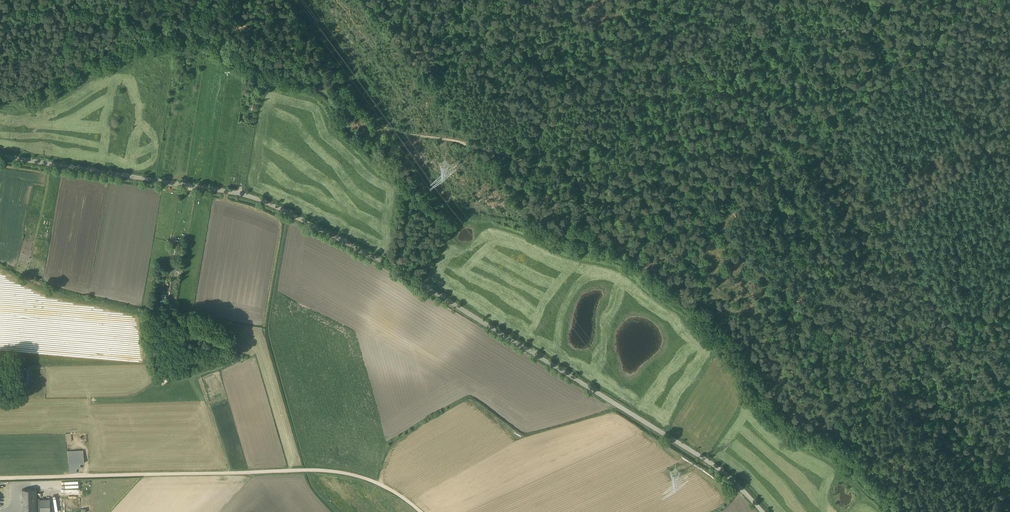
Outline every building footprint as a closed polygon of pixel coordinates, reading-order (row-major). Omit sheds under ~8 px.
[(83,449),(67,450),(69,474),(77,473),(76,468),(80,468),(80,463),(84,463),(83,449)] [(40,499),(39,500),(37,500),(36,489),(22,489),(23,511),(50,511),(49,499),(40,499)]
